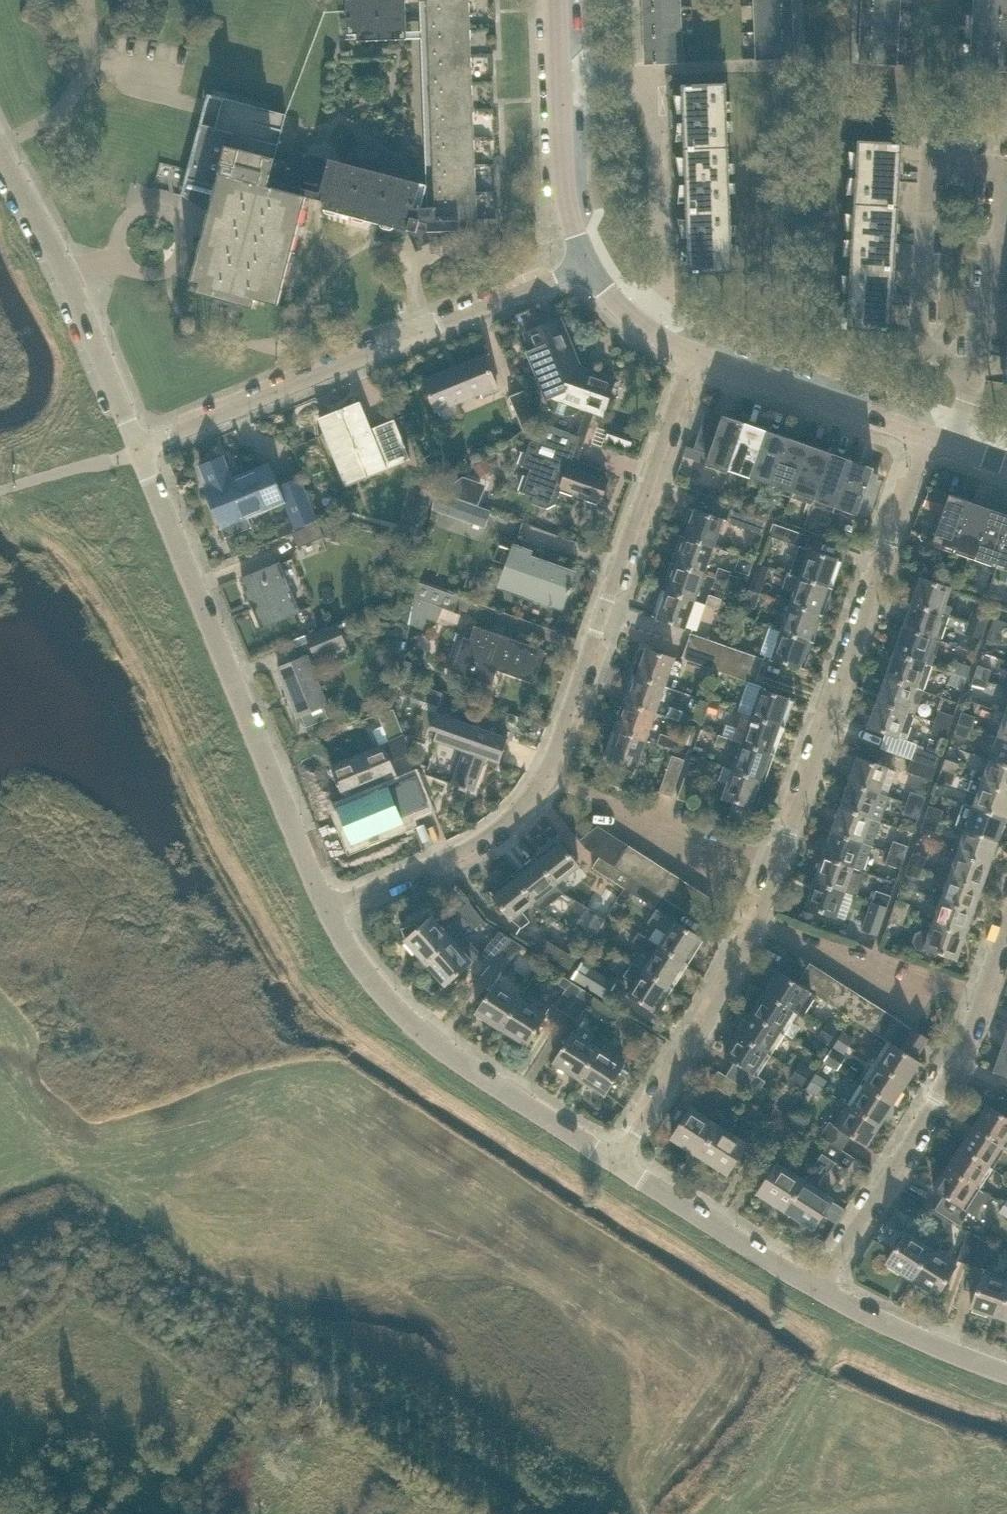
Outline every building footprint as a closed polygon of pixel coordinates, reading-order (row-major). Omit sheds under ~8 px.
[(224,98),(216,127),(201,123),(189,169),(183,190),(213,198),(209,213),(202,240),(192,276),(191,282),(199,284),(197,293),(213,297),(242,304),(254,307),(256,299),(278,304),(307,196),(325,201),(323,208),(325,209),(326,206),(339,209),(339,212),(353,216),(354,213),(367,217),(366,220),(381,223),(382,220),(395,224),(394,227),(395,227),(409,231),(409,230),(416,232),(422,246),(450,234),(450,230),(461,230),(460,220),(478,219),(470,0),(420,0),(420,1),(428,0),(428,14),(426,14),(426,28),(429,28),(429,41),(427,41),(427,55),(430,55),(430,69),(428,69),(428,83),(431,83),(431,97),(429,97),(429,111),(432,110),(432,124),(430,124),(430,138),(433,138),(433,152),(431,152),(432,166),(434,166),(434,179),(432,179),(433,193),(435,193),(435,207),(415,208),(420,190),(335,168),(337,161),(337,162),(338,160),(292,149),(289,161),(275,158),(286,115),(224,98)] [(407,32),(406,0),(346,0),(348,34),(407,32)] [(681,7),(680,0),(644,0),(644,9),(681,7)] [(974,14),(1006,16),(1006,0),(975,0),(974,14)] [(756,32),(793,30),(792,3),(755,5),(756,32)] [(645,36),(664,35),(682,34),(681,7),(644,9),(645,36)] [(974,14),(973,41),(991,42),(1006,43),(1006,16),(974,14)] [(757,59),(794,57),(793,30),(756,32),(757,59)] [(646,63),(682,62),(682,34),(664,35),(645,36),(646,63)] [(686,149),(728,147),(726,84),(684,86),(686,149)] [(900,170),(902,144),(860,141),(856,204),(876,205),(898,206),(900,170)] [(688,210),(730,209),(728,147),(686,149),(688,210)] [(898,206),(876,205),(856,204),(853,266),(874,268),(894,269),(898,206)] [(691,273),(733,271),(730,209),(688,210),(691,273)] [(894,269),(874,268),(853,266),(849,328),(891,331),(893,294),(894,283),(894,269)] [(583,374),(580,367),(560,319),(527,333),(553,396),(568,389),(584,395),(580,405),(603,413),(615,379),(592,371),(590,376),(583,374)] [(195,338),(198,328),(193,327),(188,326),(186,336),(195,338)] [(483,397),(499,390),(484,355),(424,379),(437,411),(481,393),(483,397)] [(537,418),(530,401),(524,390),(510,396),(526,426),(537,418)] [(365,431),(354,405),(320,419),(342,471),(363,463),(381,456),(384,465),(398,459),(388,435),(376,440),(371,429),(365,431)] [(729,469),(745,422),(723,415),(721,420),(706,415),(694,448),(710,453),(707,462),(729,469)] [(576,447),(580,435),(545,422),(541,435),(576,447)] [(750,477),(767,430),(745,422),(729,469),(750,477)] [(772,484),(788,437),(767,430),(750,477),(772,484)] [(788,437),(772,484),(793,492),(810,445),(788,437)] [(810,445),(793,492),(815,499),(831,452),(810,445)] [(563,452),(559,463),(527,452),(523,465),(531,468),(523,491),(556,503),(562,486),(601,499),(608,479),(569,466),(573,455),(563,452)] [(831,452),(815,499),(836,507),(853,460),(831,452)] [(232,479),(223,456),(201,466),(208,482),(210,488),(206,489),(226,537),(252,526),(248,515),(294,497),(298,508),(289,512),(292,518),(268,528),(273,540),(292,532),(306,527),(305,525),(318,520),(310,499),(301,477),(280,485),(279,483),(278,484),(270,464),(232,479)] [(853,460),(836,507),(858,514),(875,467),(853,460)] [(949,496),(929,489),(924,505),(944,512),(934,541),(956,548),(972,501),(950,494),(949,496)] [(486,527),(492,510),(438,491),(433,508),(486,527)] [(972,501),(956,548),(977,556),(993,509),(972,501)] [(696,509),(695,509),(690,507),(690,508),(691,508),(686,522),(690,524),(686,535),(686,536),(714,546),(723,518),(696,509)] [(764,533),(768,521),(731,508),(727,520),(764,533)] [(977,556),(998,563),(1006,539),(1006,514),(993,509),(977,556)] [(298,547),(324,536),(319,522),(306,527),(292,532),(298,547)] [(806,548),(811,536),(774,523),(770,535),(806,548)] [(341,542),(344,530),(335,528),(332,540),(341,542)] [(686,536),(686,535),(681,533),(680,535),(681,535),(676,549),(681,551),(677,562),(677,563),(704,573),(714,546),(686,536)] [(998,563),(1006,566),(1006,539),(998,563)] [(571,592),(573,586),(571,585),(574,576),(547,566),(549,561),(531,555),(532,550),(515,544),(500,585),(563,608),(569,591),(571,592)] [(838,559),(838,558),(810,549),(800,576),(828,586),(834,588),(834,587),(833,587),(838,573),(833,571),(837,560),(843,562),(843,561),(838,559)] [(677,563),(677,562),(672,560),(671,561),(671,562),(672,562),(667,576),(672,578),(668,589),(667,590),(695,600),(704,573),(677,563)] [(759,592),(768,565),(758,561),(749,588),(759,592)] [(286,578),(282,579),(276,564),(243,578),(251,598),(261,594),(265,605),(259,607),(266,624),(299,610),(286,578)] [(716,577),(728,581),(732,571),(719,566),(716,577)] [(828,586),(800,576),(788,572),(784,585),(796,589),(791,603),(819,613),(824,615),(825,614),(824,614),(829,599),(824,598),(828,586)] [(946,604),(952,588),(921,577),(920,578),(921,578),(912,602),(950,616),(953,606),(946,604)] [(448,591),(431,586),(420,582),(412,624),(424,628),(429,613),(439,617),(443,606),(454,609),(458,596),(447,592),(448,591)] [(667,590),(668,589),(662,587),(662,589),(663,589),(658,603),(662,605),(658,616),(653,614),(653,615),(658,617),(685,627),(695,600),(667,590)] [(706,603),(719,608),(722,598),(710,593),(706,603)] [(776,610),(780,599),(767,595),(764,605),(776,610)] [(941,640),(950,616),(912,602),(903,627),(941,640)] [(819,613),(791,603),(782,630),(809,640),(815,642),(815,641),(814,641),(819,626),(815,625),(819,613)] [(970,622),(985,628),(989,616),(974,611),(970,622)] [(1005,633),(1006,626),(1006,622),(994,618),(991,628),(1005,633)] [(981,638),(985,628),(970,622),(966,633),(981,638)] [(547,653),(548,652),(474,626),(473,627),(476,628),(471,640),(465,638),(454,669),(492,682),(497,667),(538,681),(538,680),(534,678),(544,651),(547,653)] [(933,665),(941,640),(903,627),(895,652),(933,665)] [(1001,643),(1005,633),(991,628),(987,638),(1001,643)] [(809,640),(782,630),(772,658),(800,667),(806,669),(806,667),(805,667),(810,653),(805,652),(809,640)] [(307,656),(308,655),(341,642),(337,631),(303,645),(307,656)] [(724,657),(728,645),(691,632),(687,645),(724,657)] [(719,670),(724,657),(687,645),(682,657),(719,670)] [(760,670),(764,658),(728,645),(724,657),(760,670)] [(647,648),(642,646),(641,647),(642,647),(637,661),(642,663),(638,675),(665,685),(675,657),(647,648)] [(924,689),(933,665),(895,652),(886,676),(924,689)] [(299,716),(327,704),(308,655),(307,656),(279,667),(299,716)] [(756,683),(760,670),(724,657),(719,670),(756,683)] [(952,672),(968,677),(972,666),(956,660),(952,672)] [(975,675),(988,680),(992,669),(978,664),(975,675)] [(638,675),(632,672),(632,674),(633,674),(628,688),(633,690),(629,701),(628,702),(656,712),(665,685),(638,675)] [(964,688),(968,677),(952,672),(949,683),(964,688)] [(985,690),(988,680),(975,675),(971,685),(985,690)] [(916,714),(924,689),(886,676),(878,701),(916,714)] [(795,700),(789,698),(762,688),(758,699),(745,695),(740,711),(743,712),(780,725),(785,727),(786,726),(785,726),(790,711),(785,710),(789,699),(794,701),(795,700)] [(628,702),(629,701),(623,699),(623,701),(624,701),(619,715),(623,717),(619,728),(619,729),(646,739),(656,712),(628,702)] [(720,714),(722,706),(720,706),(721,704),(709,700),(706,710),(716,714),(717,713),(720,714)] [(907,739),(916,714),(878,701),(869,725),(869,726),(907,739)] [(680,720),(683,710),(671,705),(667,716),(680,720)] [(389,740),(404,734),(394,708),(379,714),(389,740)] [(935,721),(950,726),(954,715),(939,710),(935,721)] [(958,722),(972,726),(976,716),(962,711),(958,722)] [(500,762),(509,737),(437,712),(431,727),(433,728),(432,732),(437,733),(435,739),(464,749),(452,783),(460,786),(460,788),(466,790),(466,788),(474,790),(486,757),(500,762)] [(776,754),(776,753),(775,753),(780,739),(776,737),(780,725),(743,712),(734,739),(743,742),(770,752),(776,754)] [(1006,712),(998,735),(1006,739),(1006,712)] [(946,737),(950,726),(935,721),(931,732),(946,737)] [(968,737),(972,726),(958,722),(955,732),(968,737)] [(619,729),(619,728),(614,726),(613,728),(614,728),(609,742),(614,744),(610,755),(604,753),(604,754),(609,756),(637,766),(646,739),(619,729)] [(670,747),(674,737),(661,732),(658,742),(670,747)] [(344,795),(396,774),(391,762),(413,753),(404,734),(389,740),(384,745),(333,766),(344,795)] [(728,749),(732,738),(719,734),(715,744),(728,749)] [(998,735),(990,759),(1006,765),(1006,739),(998,735)] [(770,752),(743,742),(733,769),(761,779),(766,781),(767,780),(766,780),(771,765),(766,763),(770,752)] [(912,758),(936,767),(941,754),(916,745),(912,758)] [(672,796),(685,759),(672,755),(660,791),(672,796)] [(897,770),(885,766),(858,756),(858,757),(850,782),(888,795),(897,770)] [(932,779),(936,767),(912,758),(907,771),(932,779)] [(942,768),(956,773),(959,763),(946,758),(942,768)] [(990,759),(985,772),(975,769),(972,779),(1006,791),(1006,765),(990,759)] [(690,802),(703,765),(691,761),(678,798),(690,802)] [(761,779),(733,769),(724,766),(719,780),(729,783),(724,797),(735,800),(730,816),(746,821),(752,806),(757,808),(758,806),(757,806),(761,792),(757,791),(761,779)] [(952,784),(956,773),(942,768),(938,779),(952,784)] [(1006,816),(1006,791),(972,779),(969,788),(978,792),(973,806),(1006,817),(1006,816)] [(890,796),(888,795),(850,782),(841,807),(881,821),(890,796)] [(907,802),(922,807),(926,796),(911,791),(907,802)] [(918,818),(922,807),(907,802),(903,813),(918,818)] [(1006,817),(973,806),(964,802),(956,826),(965,829),(998,840),(1006,817)] [(926,815),(939,820),(943,810),(929,805),(926,815)] [(872,846),(881,821),(841,807),(832,831),(872,846)] [(936,831),(939,820),(926,815),(922,826),(936,831)] [(596,853),(609,831),(598,825),(580,839),(587,847),(596,853)] [(990,864),(998,840),(965,829),(957,852),(990,864)] [(606,859),(619,838),(609,831),(596,853),(600,855),(606,859)] [(864,870),(872,846),(832,831),(824,856),(854,867),(864,870)] [(562,842),(561,842),(558,837),(557,838),(557,839),(546,848),(549,852),(539,859),(536,855),(535,855),(557,883),(580,865),(562,842)] [(616,866),(629,845),(619,838),(606,859),(616,866)] [(890,852),(905,857),(909,845),(894,840),(890,852)] [(626,872),(640,851),(629,845),(616,866),(626,872)] [(636,879),(650,858),(640,851),(626,872),(633,876),(636,879)] [(901,868),(905,857),(890,852),(886,862),(901,868)] [(909,862),(923,867),(927,857),(913,852),(909,862)] [(982,887),(990,864),(957,852),(949,876),(982,887)] [(534,900),(557,883),(535,855),(535,856),(523,866),(526,869),(517,877),(513,872),(513,873),(513,874),(534,900)] [(626,887),(633,876),(626,872),(616,866),(606,859),(600,855),(593,866),(626,887)] [(846,892),(854,867),(824,856),(815,881),(846,892)] [(646,885),(660,864),(650,858),(636,879),(646,885)] [(919,877),(923,867),(909,862),(906,873),(919,877)] [(657,892),(670,871),(660,864),(646,885),(657,892)] [(667,898),(681,877),(670,871),(657,892),(666,898),(667,898)] [(522,910),(534,900),(513,874),(501,883),(504,887),(495,894),(492,890),(490,891),(494,895),(512,918),(522,927),(531,920),(522,910)] [(633,876),(626,887),(658,908),(666,898),(657,892),(646,885),(636,879),(633,876)] [(974,911),(982,887),(949,876),(941,899),(974,911)] [(677,905),(691,884),(681,877),(667,898),(677,905)] [(837,917),(846,892),(815,881),(807,905),(806,905),(806,906),(837,917)] [(687,911),(701,890),(691,884),(677,905),(687,911)] [(876,889),(872,901),(888,906),(892,895),(876,889)] [(698,918),(711,897),(701,890),(687,911),(698,918)] [(903,924),(910,903),(897,899),(889,919),(903,924)] [(966,934),(974,911),(941,899),(933,923),(966,934)] [(473,928),(484,919),(469,900),(458,909),(462,913),(444,928),(433,915),(420,927),(416,922),(407,926),(406,939),(425,961),(452,938),(469,923),(473,928)] [(878,935),(888,906),(872,901),(863,929),(878,935)] [(557,919),(562,910),(551,903),(545,912),(557,919)] [(700,936),(658,908),(649,921),(668,933),(660,945),(685,961),(689,964),(690,963),(689,963),(698,950),(694,947),(700,938),(705,941),(705,940),(700,936)] [(957,958),(966,934),(933,923),(930,932),(923,930),(916,933),(914,940),(917,947),(925,950),(925,947),(957,958)] [(493,962),(513,938),(501,930),(482,953),(493,962)] [(685,961),(660,945),(650,938),(639,931),(633,940),(644,947),(635,962),(645,969),(670,985),(669,985),(674,988),(675,987),(674,987),(682,974),(678,971),(685,961)] [(570,969),(577,957),(544,937),(538,948),(570,969)] [(445,984),(472,960),(452,938),(425,961),(445,984)] [(513,938),(493,962),(502,970),(523,945),(513,938)] [(798,971),(803,974),(810,962),(805,959),(798,971)] [(607,999),(617,983),(591,967),(582,961),(572,977),(591,988),(607,999)] [(670,985),(645,969),(635,962),(626,976),(636,982),(629,993),(654,1009),(659,1012),(660,1011),(659,1010),(667,998),(663,995),(669,985),(670,985)] [(808,988),(821,968),(811,962),(810,962),(803,974),(798,982),(808,988)] [(803,974),(798,971),(787,963),(781,971),(779,970),(778,971),(779,972),(767,991),(765,991),(794,1010),(795,1009),(803,1015),(818,995),(808,988),(798,982),(803,974)] [(818,995),(831,975),(821,968),(808,988),(818,995)] [(828,1001),(841,981),(831,975),(818,995),(828,1001)] [(567,979),(568,979),(563,976),(559,983),(566,988),(555,1005),(567,1013),(582,989),(567,979)] [(837,1008),(851,988),(841,981),(828,1001),(837,1008)] [(502,1028),(521,998),(496,982),(477,1012),(502,1028)] [(848,1014),(860,994),(851,988),(837,1008),(848,1014)] [(578,1020),(593,996),(582,989),(567,1013),(578,1020)] [(794,1010),(765,991),(765,992),(766,992),(753,1012),(752,1011),(752,1012),(781,1031),(781,1030),(780,1029),(793,1010),(794,1010)] [(862,1024),(875,1004),(865,997),(852,1017),(862,1024)] [(527,1044),(547,1014),(521,998),(502,1028),(527,1044)] [(872,1030),(885,1010),(875,1004),(862,1024),(872,1030)] [(882,1036),(895,1016),(885,1010),(872,1030),(882,1036)] [(640,1040),(647,1028),(622,1012),(614,1024),(640,1040)] [(781,1031),(752,1012),(753,1013),(740,1033),(739,1032),(739,1033),(768,1051),(767,1050),(780,1030),(781,1031)] [(892,1043),(905,1023),(895,1016),(882,1036),(892,1043)] [(823,1028),(834,1035),(838,1028),(828,1021),(823,1028)] [(902,1049),(915,1029),(905,1023),(892,1043),(902,1049)] [(829,1043),(834,1035),(823,1028),(819,1036),(829,1043)] [(916,1057),(929,1038),(915,1029),(902,1049),(892,1043),(891,1044),(893,1045),(880,1064),(879,1064),(878,1064),(907,1083),(908,1082),(907,1081),(919,1061),(920,1062),(921,1061),(916,1057)] [(580,1077),(599,1047),(574,1031),(555,1061),(580,1077)] [(839,1039),(849,1046),(854,1038),(843,1031),(839,1039)] [(767,1052),(768,1051),(739,1033),(738,1033),(739,1034),(727,1054),(726,1054),(725,1055),(736,1061),(754,1073),(755,1072),(754,1071),(766,1051),(767,1052)] [(845,1053),(849,1046),(839,1039),(834,1046),(845,1053)] [(1003,1046),(995,1069),(995,1070),(1006,1074),(1006,1047),(1003,1046)] [(625,1063),(599,1047),(580,1077),(605,1094),(625,1063)] [(761,1077),(754,1073),(736,1061),(727,1075),(744,1086),(758,1095),(763,1087),(758,1083),(761,1077)] [(797,1070),(807,1077),(812,1070),(801,1063),(797,1070)] [(907,1083),(878,1064),(878,1065),(879,1065),(867,1085),(865,1084),(865,1085),(894,1104),(894,1103),(893,1102),(906,1083),(907,1083)] [(744,1086),(727,1075),(719,1070),(711,1081),(737,1098),(744,1086)] [(803,1084),(807,1077),(797,1070),(792,1078),(803,1084)] [(812,1080),(823,1087),(827,1080),(817,1073),(812,1080)] [(818,1094),(823,1087),(812,1080),(808,1087),(818,1094)] [(894,1104),(865,1085),(865,1086),(866,1086),(853,1106),(852,1105),(852,1106),(881,1124),(880,1123),(893,1103),(894,1104)] [(1006,1097),(997,1110),(988,1104),(987,1105),(988,1105),(975,1125),(974,1125),(1002,1143),(1003,1144),(1006,1146),(1006,1097)] [(771,1138),(787,1113),(776,1106),(760,1131),(771,1138)] [(880,1125),(881,1124),(852,1106),(851,1106),(852,1107),(840,1127),(839,1126),(838,1127),(848,1133),(867,1145),(867,1144),(879,1124),(880,1125)] [(700,1155),(719,1125),(691,1107),(673,1137),(700,1155)] [(787,1113),(771,1138),(783,1146),(800,1121),(787,1113)] [(728,1172),(747,1143),(731,1132),(737,1122),(726,1115),(719,1125),(700,1155),(728,1172)] [(838,1127),(839,1126),(831,1121),(822,1135),(830,1141),(839,1146),(848,1133),(838,1127)] [(1003,1144),(1002,1143),(974,1125),(974,1126),(975,1126),(962,1146),(961,1145),(961,1146),(990,1165),(990,1164),(989,1163),(1002,1143),(1003,1144)] [(856,1157),(839,1146),(830,1141),(823,1153),(848,1169),(856,1157)] [(990,1165),(961,1146),(960,1146),(961,1147),(949,1167),(947,1166),(947,1167),(977,1186),(977,1185),(976,1184),(989,1164),(990,1165)] [(786,1210),(805,1180),(778,1163),(759,1192),(786,1210)] [(977,1186),(947,1167),(948,1168),(935,1188),(935,1187),(934,1188),(944,1195),(936,1209),(950,1218),(960,1224),(970,1210),(963,1205),(975,1185),(976,1186),(977,1186)] [(818,1189),(822,1183),(809,1174),(805,1180),(786,1210),(814,1227),(833,1198),(818,1189)] [(950,1218),(936,1209),(925,1202),(918,1212),(931,1221),(943,1229),(950,1218)] [(944,1229),(943,1229),(931,1221),(918,1241),(906,1232),(887,1262),(912,1278),(931,1249),(944,1229)] [(971,1264),(980,1236),(969,1229),(957,1259),(971,1264)] [(990,1243),(985,1239),(980,1236),(971,1264),(981,1267),(990,1243)] [(937,1294),(956,1265),(931,1249),(912,1278),(937,1294)] [(1006,1295),(1006,1280),(983,1272),(972,1306),(1000,1316),(1006,1295)]
